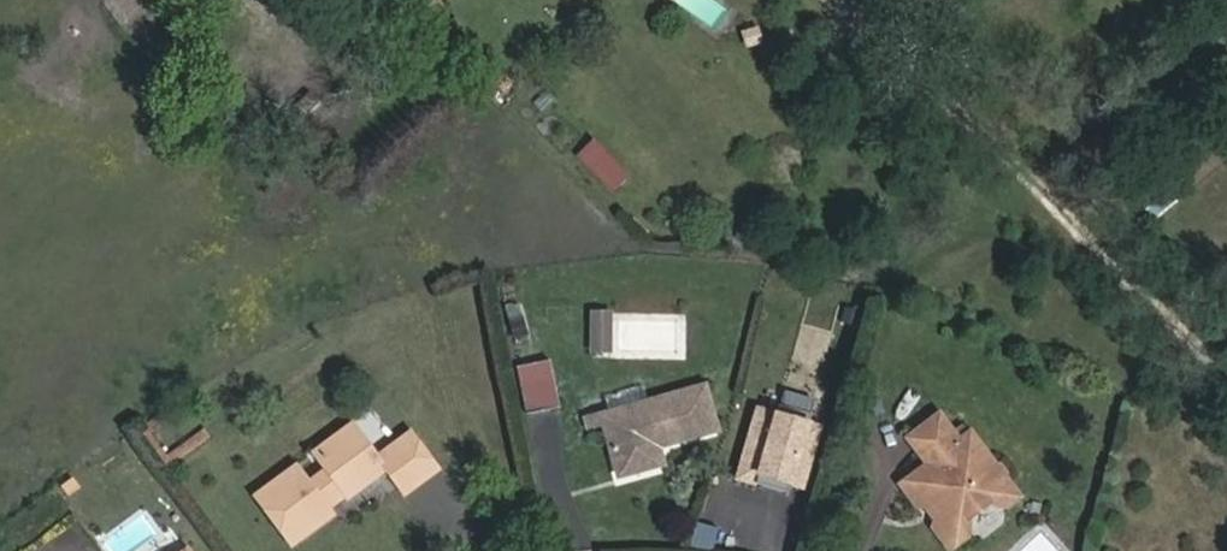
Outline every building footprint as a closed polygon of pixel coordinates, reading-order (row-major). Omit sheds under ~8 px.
[(610,352),(613,309),(588,307),(585,351),(610,352)] [(547,359),(514,365),(523,412),(556,406),(547,359)] [(585,410),(602,471),(645,459),(641,442),(700,426),(688,382),(585,410)] [(824,428),(760,407),(737,479),(800,499),(824,428)] [(903,443),(923,469),(900,486),(917,510),(925,510),(931,517),(929,525),(947,548),(958,540),(961,522),(980,508),(998,510),(1010,502),(996,484),(997,479),(991,471),(986,470),(963,439),(951,448),(932,421),(903,443)] [(313,448),(310,465),(316,475),(302,485),(288,465),(243,497),(278,546),(322,514),(319,509),(316,505),(325,498),(329,503),(378,468),(396,493),(430,469),(406,435),(372,458),(347,423),(313,448)] [(303,455),(310,465),(313,448),(308,451),(303,455)] [(705,512),(767,527),(774,496),(713,481),(705,512)] [(316,505),(319,509),(329,503),(325,498),(316,505)] [(693,521),(687,544),(710,550),(716,527),(693,521)]
